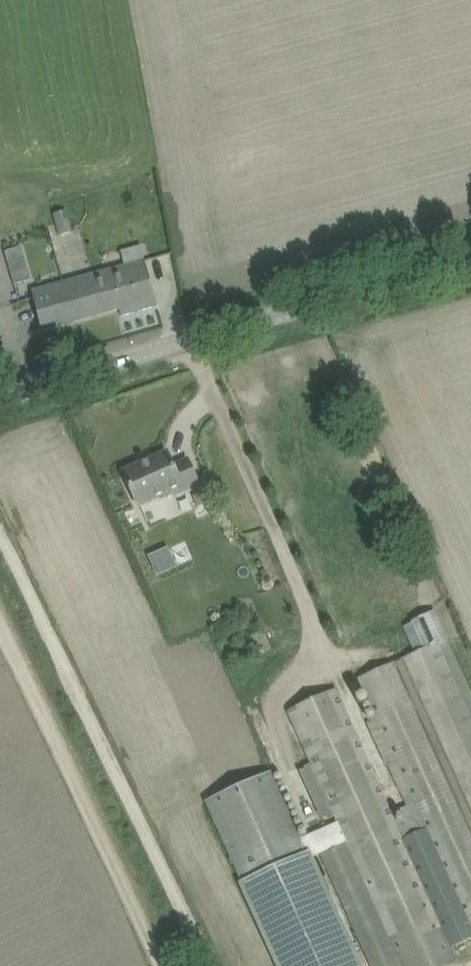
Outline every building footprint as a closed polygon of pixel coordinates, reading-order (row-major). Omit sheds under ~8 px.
[(52,213),(59,235),(74,230),(68,208),(52,213)] [(158,306),(145,260),(33,291),(43,330),(119,309),(121,316),(158,306)] [(27,265),(11,270),(14,283),(31,279),(27,265)] [(123,472),(138,505),(173,489),(175,494),(199,483),(188,459),(174,465),(168,452),(123,472)] [(161,549),(149,555),(158,574),(169,569),(161,549)] [(434,609),(411,620),(425,649),(438,643),(446,661),(470,716),(470,690),(434,609)] [(344,707),(336,689),(289,711),(313,765),(300,771),(324,821),(335,816),(337,821),(301,838),(290,812),(272,771),(206,800),(242,881),(239,882),(277,965),(359,965),(311,858),(321,854),(371,965),(448,965),(459,961),(452,945),(470,937),(470,925),(468,919),(470,918),(470,716),(438,643),(425,649),(360,678),(377,718),(368,722),(386,766),(389,765),(407,805),(391,811),(344,707)]
